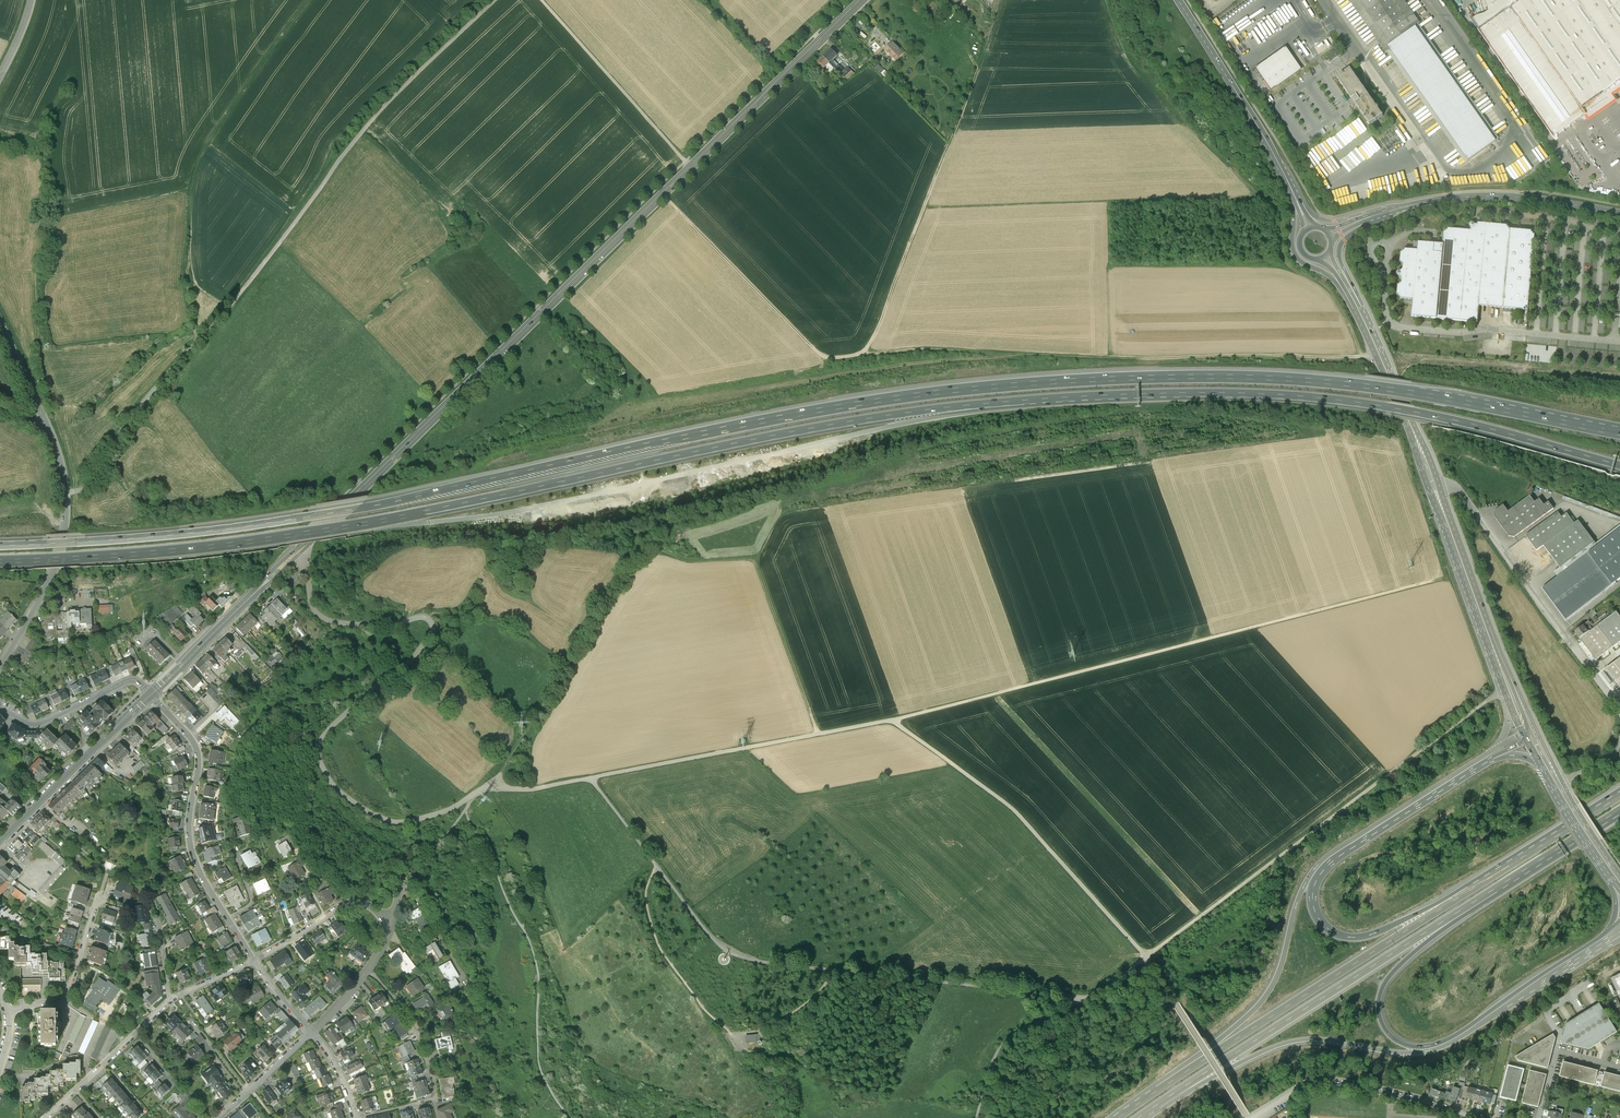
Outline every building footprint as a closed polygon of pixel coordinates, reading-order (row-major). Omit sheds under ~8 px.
[(1401,0),(1353,0),(1468,164),(1500,142),(1401,0)] [(1518,4),(1515,0),(1487,0),(1490,11),(1475,22),(1555,139),(1619,94),(1619,0),(1523,0),(1518,4)] [(895,50),(890,45),(885,50),(893,58),(898,53),(900,56),(902,53),(897,48),(895,50)] [(1299,68),(1285,47),(1255,68),(1271,90),(1302,69),(1301,67),(1299,68)] [(831,49),(823,57),(828,63),(834,70),(837,67),(831,62),(833,60),(835,58),(837,56),(835,54),(836,53),(835,52),(834,53),(831,49)] [(858,58),(853,53),(850,57),(854,61),(858,58)] [(828,63),(823,57),(817,63),(823,68),(826,66),(828,63)] [(833,60),(831,62),(837,67),(834,70),(835,70),(845,81),(854,74),(848,68),(844,72),(833,60)] [(834,70),(828,63),(826,66),(832,73),(835,70),(834,70)] [(1384,113),(1354,68),(1340,78),(1370,123),(1384,113)] [(1549,160),(1541,148),(1522,159),(1524,161),(1521,163),(1522,166),(1524,165),(1528,172),(1549,160)] [(1526,303),(1534,234),(1529,229),(1507,227),(1507,225),(1470,224),(1470,228),(1448,226),(1443,230),(1442,241),(1417,240),(1416,247),(1403,247),(1400,249),(1398,260),(1401,262),(1401,267),(1400,268),(1397,269),(1396,270),(1396,272),(1397,274),(1400,276),(1400,281),(1396,283),(1396,292),(1399,297),(1412,298),(1410,313),(1412,316),(1476,320),(1478,304),(1523,308),(1526,303)] [(1485,342),(1484,348),(1510,351),(1511,344),(1485,342)] [(1503,505),(1492,513),(1509,536),(1514,537),(1555,508),(1551,503),(1550,504),(1548,502),(1544,505),(1539,499),(1535,502),(1530,495),(1508,511),(1503,505)] [(1563,496),(1562,499),(1608,517),(1614,518),(1619,520),(1619,517),(1590,506),(1563,496)] [(1526,536),(1536,551),(1543,546),(1574,523),(1567,513),(1561,517),(1558,512),(1526,536)] [(1574,523),(1543,546),(1560,568),(1554,572),(1557,577),(1598,546),(1595,543),(1578,520),(1574,523)] [(1542,589),(1566,620),(1619,579),(1619,525),(1595,543),(1598,546),(1557,577),(1542,589)] [(236,590),(234,583),(228,586),(230,592),(236,590)] [(193,601),(195,601),(198,604),(199,603),(205,598),(206,597),(205,593),(192,597),(193,601)] [(205,598),(199,603),(204,609),(207,606),(213,613),(220,607),(211,598),(208,601),(205,598)] [(268,604),(269,605),(270,604),(279,614),(283,609),(274,599),(268,604)] [(279,614),(270,604),(269,605),(263,610),(265,612),(261,616),(269,625),(272,625),(274,623),(274,620),(280,615),(279,614)] [(191,624),(197,630),(205,623),(201,618),(202,617),(191,605),(187,609),(196,619),(191,624)] [(183,616),(175,607),(156,619),(169,634),(175,629),(172,626),(183,616)] [(92,610),(80,611),(80,624),(80,625),(87,625),(87,626),(93,626),(92,610)] [(1589,618),(1590,619),(1596,613),(1593,610),(1585,616),(1587,619),(1589,618)] [(72,624),(80,624),(80,611),(67,611),(67,614),(68,631),(72,631),(72,624)] [(1616,611),(1597,626),(1613,647),(1619,642),(1619,616),(1616,611)] [(0,622),(0,623),(8,631),(17,622),(8,612),(2,617),(3,619),(0,622)] [(1610,616),(1608,613),(1606,614),(1605,613),(1598,619),(1595,615),(1592,618),(1595,622),(1593,624),(1586,630),(1588,632),(1610,616)] [(51,615),(45,616),(45,624),(42,624),(43,634),(46,634),(46,639),(57,638),(57,632),(57,627),(56,614),(51,615)] [(67,614),(56,614),(57,627),(62,626),(63,632),(57,632),(57,638),(57,640),(69,639),(68,631),(67,614)] [(250,614),(245,618),(253,627),(258,622),(256,620),(250,614)] [(245,618),(240,623),(248,631),(253,627),(245,618)] [(256,620),(258,622),(261,626),(264,624),(259,618),(256,620)] [(132,636),(135,642),(158,628),(154,622),(132,636)] [(8,631),(0,623),(0,641),(9,632),(8,631)] [(243,636),(248,631),(240,623),(235,627),(243,636)] [(1576,634),(1579,638),(1588,632),(1586,630),(1585,628),(1583,625),(1574,632),(1575,633),(1576,635),(1576,634)] [(1596,660),(1613,647),(1597,626),(1580,639),(1596,660)] [(189,637),(182,629),(175,636),(182,644),(189,637)] [(17,664),(23,667),(40,639),(34,635),(26,650),(23,656),(22,655),(17,664)] [(225,637),(218,643),(228,653),(231,650),(228,647),(232,644),(225,637)] [(154,641),(145,650),(160,665),(170,656),(154,641)] [(225,655),(228,653),(218,643),(212,649),(215,653),(218,657),(219,656),(221,659),(224,661),(228,658),(225,655)] [(256,659),(259,657),(246,644),(243,646),(256,659)] [(276,651),(271,655),(274,659),(280,665),(285,661),(276,651)] [(219,661),(221,659),(219,656),(218,657),(215,653),(213,655),(219,661)] [(132,656),(131,656),(134,663),(139,661),(136,654),(132,656)] [(208,654),(201,660),(208,668),(210,669),(216,663),(208,654)] [(1606,668),(1619,687),(1619,658),(1606,668)] [(131,659),(124,662),(128,670),(134,666),(131,659)] [(202,674),(208,668),(201,660),(195,666),(202,674)] [(124,662),(118,665),(122,673),(128,670),(124,662)] [(108,676),(114,673),(112,668),(110,665),(104,668),(105,671),(108,676)] [(115,676),(122,673),(118,665),(112,668),(114,673),(115,676)] [(105,671),(98,674),(102,682),(109,679),(108,676),(105,671)] [(191,671),(187,675),(196,684),(200,681),(193,673),(191,671)] [(195,671),(193,673),(200,681),(203,679),(195,671)] [(95,686),(102,682),(98,674),(91,678),(94,683),(95,686)] [(88,686),(94,683),(91,678),(90,675),(84,678),(85,680),(88,686)] [(192,688),(196,684),(187,675),(183,679),(192,688)] [(85,680),(78,683),(82,692),(89,688),(88,686),(85,680)] [(208,685),(210,687),(217,694),(220,691),(211,682),(208,685)] [(75,695),(82,692),(78,683),(71,687),(74,693),(75,695)] [(68,696),(74,693),(71,687),(70,685),(64,688),(65,690),(68,696)] [(210,687),(206,692),(219,706),(224,702),(217,694),(210,687)] [(167,697),(171,701),(179,694),(175,689),(167,697)] [(65,690),(58,693),(62,702),(69,698),(68,696),(65,690)] [(55,705),(62,702),(58,693),(51,697),(54,703),(55,705)] [(183,698),(179,694),(171,701),(175,706),(183,698)] [(47,706),(54,703),(51,697),(50,695),(44,698),(44,700),(47,706)] [(175,706),(179,710),(187,703),(183,698),(175,706)] [(44,700),(38,703),(42,711),(48,708),(47,706),(44,700)] [(95,711),(92,713),(96,718),(100,714),(108,706),(103,702),(99,706),(98,705),(93,709),(95,711)] [(35,715),(42,711),(38,703),(31,706),(33,712),(35,715)] [(179,710),(183,715),(191,707),(187,703),(179,710)] [(28,715),(33,712),(31,706),(30,705),(24,708),(28,715)] [(108,706),(100,714),(104,718),(106,719),(113,712),(108,706)] [(224,706),(215,715),(221,721),(224,718),(233,727),(239,721),(224,706)] [(195,711),(191,707),(183,715),(187,719),(195,712),(195,711)] [(92,721),(96,718),(92,713),(90,715),(86,711),(77,720),(85,728),(92,721)] [(200,717),(195,712),(187,719),(192,724),(200,717)] [(151,713),(144,719),(152,727),(158,720),(151,713)] [(97,725),(104,718),(100,714),(96,718),(92,721),(97,725)] [(0,717),(0,729),(4,732),(11,721),(1,715),(0,717)] [(62,728),(65,734),(68,733),(67,731),(70,730),(70,729),(73,727),(72,726),(75,725),(72,719),(69,721),(70,722),(67,723),(67,724),(64,726),(65,727),(62,728)] [(154,729),(152,727),(144,719),(137,726),(140,729),(146,735),(147,736),(154,729)] [(98,727),(97,725),(92,721),(85,728),(91,734),(98,727)] [(22,740),(24,737),(27,731),(29,728),(18,724),(12,735),(22,740)] [(159,729),(164,734),(168,729),(164,724),(159,729)] [(205,736),(216,743),(223,732),(212,725),(205,736)] [(39,738),(38,740),(49,751),(55,745),(58,742),(47,731),(43,734),(39,738)] [(132,731),(128,735),(136,743),(140,739),(135,734),(132,731)] [(65,735),(58,742),(55,745),(59,749),(58,750),(58,751),(60,753),(62,752),(66,757),(68,755),(70,755),(74,751),(73,751),(76,747),(65,735)] [(132,747),(136,743),(128,735),(124,739),(132,747)] [(170,739),(166,741),(173,750),(182,744),(175,735),(170,739)] [(119,745),(107,757),(116,766),(128,754),(119,745)] [(209,749),(207,761),(208,762),(216,764),(221,765),(224,753),(209,749)] [(178,759),(174,761),(178,771),(188,766),(183,756),(178,759)] [(34,777),(36,775),(42,781),(51,771),(46,766),(47,765),(40,758),(30,768),(30,769),(28,771),(28,774),(31,776),(34,777)] [(98,759),(92,765),(98,772),(105,766),(98,759)] [(133,768),(137,772),(144,764),(141,760),(133,768)] [(92,765),(76,781),(85,790),(88,787),(90,789),(99,780),(99,779),(102,776),(98,772),(92,765)] [(208,768),(205,779),(220,782),(222,771),(219,770),(208,768)] [(173,778),(174,785),(183,784),(185,783),(184,776),(173,778)] [(86,792),(85,790),(76,781),(73,784),(68,789),(67,788),(66,789),(62,793),(73,804),(86,792)] [(185,791),(183,784),(174,785),(172,786),(174,793),(185,791)] [(205,786),(202,797),(213,799),(214,792),(216,793),(217,789),(205,786)] [(61,816),(73,804),(62,793),(59,796),(58,797),(59,798),(53,804),(50,807),(54,811),(57,814),(58,813),(61,816)] [(4,801),(0,806),(8,813),(12,816),(20,807),(11,799),(7,804),(4,801)] [(174,801),(172,811),(180,812),(182,802),(180,802),(174,801)] [(200,804),(198,820),(213,822),(215,806),(200,804)] [(121,811),(124,814),(130,808),(127,805),(121,811)] [(8,813),(0,806),(0,821),(8,813)] [(43,812),(37,818),(44,826),(50,820),(43,812)] [(38,832),(44,826),(37,818),(30,824),(38,832)] [(241,818),(232,821),(233,824),(237,823),(239,832),(237,833),(239,838),(251,834),(248,823),(246,823),(245,820),(242,821),(241,818)] [(170,820),(169,828),(178,828),(178,820),(170,820)] [(198,829),(201,844),(216,840),(212,825),(198,829)] [(279,841),(281,845),(286,842),(287,844),(294,841),(290,834),(279,841)] [(180,838),(169,839),(170,848),(178,847),(181,847),(180,838)] [(13,845),(18,850),(23,845),(18,839),(13,845)] [(66,861),(45,843),(43,841),(39,846),(61,865),(62,866),(66,861)] [(277,847),(284,858),(292,853),(287,844),(286,842),(281,845),(277,847)] [(28,845),(22,851),(26,855),(32,849),(28,845)] [(203,854),(207,864),(215,861),(216,862),(218,861),(216,856),(221,854),(218,846),(211,849),(210,848),(204,851),(205,853),(203,854)] [(102,848),(98,852),(102,856),(106,852),(102,848)] [(26,856),(26,855),(22,851),(21,851),(15,856),(20,862),(26,856)] [(249,852),(240,857),(247,870),(256,865),(256,866),(260,864),(254,854),(251,855),(249,852)] [(0,855),(0,876),(10,884),(15,880),(19,875),(15,870),(12,872),(10,871),(4,866),(7,863),(6,861),(0,855)] [(187,868),(181,856),(175,859),(169,862),(173,869),(174,869),(176,873),(187,868)] [(293,864),(287,868),(288,870),(294,880),(304,874),(300,867),(304,865),(301,860),(293,864)] [(281,867),(282,871),(286,872),(288,870),(287,868),(293,864),(292,862),(281,867)] [(66,869),(62,866),(61,865),(39,891),(43,895),(66,869)] [(225,868),(214,874),(218,881),(216,882),(219,886),(231,878),(225,868)] [(9,886),(10,884),(0,876),(0,894),(9,886)] [(109,878),(107,884),(113,886),(116,879),(109,878)] [(182,884),(186,892),(196,886),(191,878),(182,884)] [(253,885),(257,895),(270,890),(265,879),(253,885)] [(30,891),(15,880),(10,884),(26,896),(28,894),(30,891)] [(122,897),(122,896),(126,885),(118,883),(114,894),(122,897)] [(26,896),(10,884),(9,886),(15,890),(12,894),(22,902),(26,896)] [(126,884),(126,885),(122,896),(130,899),(134,887),(126,884)] [(76,885),(71,901),(78,903),(85,905),(90,890),(76,885)] [(200,894),(196,886),(186,892),(191,899),(200,894)] [(224,892),(227,899),(240,893),(236,886),(224,892)] [(318,893),(324,905),(333,900),(331,895),(335,893),(331,886),(318,893)] [(305,907),(314,903),(308,892),(300,897),(305,907)] [(244,900),(240,893),(227,899),(231,907),(233,906),(239,903),(244,900)] [(166,917),(170,925),(180,920),(166,894),(157,899),(160,904),(161,904),(168,916),(166,917)] [(408,908),(411,913),(417,909),(411,899),(406,901),(410,907),(408,908)] [(205,901),(196,907),(198,911),(200,910),(203,914),(206,912),(210,909),(205,901)] [(150,905),(135,907),(137,923),(150,922),(148,910),(151,910),(150,905)] [(288,910),(293,925),(302,921),(299,913),(298,913),(295,907),(288,910)] [(73,908),(71,914),(81,918),(83,911),(79,910),(73,908)] [(108,909),(105,908),(102,919),(113,923),(116,912),(108,909)] [(409,923),(415,920),(421,916),(422,915),(419,908),(417,909),(411,913),(405,916),(409,923)] [(239,918),(243,925),(256,917),(251,910),(239,918)] [(80,924),(81,918),(71,914),(69,920),(80,924)] [(205,920),(209,927),(220,920),(215,914),(213,915),(205,920)] [(426,923),(421,916),(415,920),(419,927),(418,928),(421,934),(428,931),(426,929),(429,927),(427,922),(426,923)] [(258,921),(256,917),(243,925),(247,932),(260,924),(258,921)] [(67,927),(77,930),(80,924),(69,920),(67,927)] [(223,926),(220,920),(209,927),(213,933),(217,930),(223,926)] [(337,921),(329,926),(338,938),(347,931),(341,922),(339,924),(337,921)] [(67,927),(65,933),(76,936),(77,930),(67,927)] [(99,929),(95,940),(102,942),(108,944),(111,933),(105,931),(99,929)] [(264,929),(251,936),(256,947),(270,940),(264,929)] [(320,930),(311,936),(317,945),(326,938),(322,934),(320,930)] [(188,931),(175,938),(181,951),(194,944),(188,931)] [(325,931),(322,934),(326,938),(328,941),(331,939),(325,931)] [(72,948),(76,936),(65,933),(63,932),(59,944),(72,948)] [(154,945),(152,933),(145,934),(139,935),(140,940),(142,940),(143,947),(154,945)] [(217,938),(222,946),(231,941),(226,933),(217,938)] [(15,958),(15,946),(15,942),(11,942),(11,936),(8,936),(8,937),(0,937),(0,946),(5,946),(5,949),(10,949),(10,958),(15,958)] [(426,943),(428,947),(435,942),(437,941),(435,938),(426,943)] [(294,947),(304,961),(313,954),(303,940),(294,947)] [(233,944),(231,941),(222,946),(224,950),(233,944)] [(428,947),(424,949),(426,953),(430,951),(434,957),(432,958),(434,962),(435,961),(436,962),(439,961),(438,960),(446,956),(443,952),(442,953),(435,942),(428,947)] [(353,957),(362,963),(370,952),(357,943),(349,954),(353,957)] [(19,946),(15,946),(15,958),(16,958),(16,966),(33,965),(33,954),(31,954),(31,946),(27,946),(27,947),(19,947),(19,946)] [(91,953),(88,961),(103,966),(107,952),(102,950),(91,947),(89,953),(91,953)] [(236,947),(226,953),(228,956),(232,963),(242,957),(236,947)] [(395,959),(403,954),(398,948),(388,956),(392,961),(395,959)] [(285,951),(269,961),(274,969),(284,963),(286,966),(292,962),(285,951)] [(146,968),(157,966),(155,952),(145,954),(140,955),(141,960),(144,960),(146,968)] [(415,967),(404,953),(403,954),(395,959),(406,974),(415,967)] [(36,954),(33,954),(33,965),(34,973),(49,973),(49,962),(48,962),(48,954),(43,954),(43,955),(36,955),(36,954)] [(207,958),(195,964),(200,975),(210,971),(208,965),(210,964),(207,958)] [(53,961),(49,962),(49,973),(50,973),(50,979),(66,978),(66,969),(64,969),(64,961),(60,961),(60,963),(53,963),(53,961)] [(449,961),(439,968),(443,976),(446,974),(450,981),(454,979),(458,977),(449,961)] [(187,969),(176,974),(181,984),(192,979),(187,969)] [(353,973),(348,969),(344,974),(348,978),(353,973)] [(144,978),(146,978),(145,975),(159,973),(158,970),(144,972),(144,978)] [(343,985),(331,971),(325,976),(330,982),(325,987),(332,995),(343,985)] [(248,972),(236,978),(238,984),(245,981),(247,985),(252,983),(250,978),(251,977),(248,972)] [(147,986),(153,985),(160,984),(159,973),(145,975),(146,978),(147,986)] [(1611,978),(1619,999),(1619,974),(1611,978)] [(286,975),(279,980),(286,990),(293,985),(286,975)] [(107,983),(99,978),(92,989),(94,990),(87,1000),(96,1006),(101,999),(110,1005),(120,989),(108,981),(107,983)] [(424,988),(417,978),(405,987),(412,997),(424,988)] [(162,996),(160,984),(153,985),(154,993),(147,999),(152,1005),(162,996)] [(303,984),(291,994),(299,1005),(303,1002),(306,999),(303,996),(309,991),(303,984)] [(221,985),(210,992),(216,1001),(227,994),(221,985)] [(263,996),(258,987),(246,994),(251,1003),(263,996)] [(381,993),(374,998),(380,1006),(387,1002),(381,993)] [(412,1005),(416,1011),(427,1004),(429,1008),(434,1005),(427,995),(423,997),(423,998),(412,1005)] [(147,1010),(152,1005),(147,999),(144,996),(141,999),(144,1003),(142,1005),(147,1010)] [(212,1010),(202,996),(195,1001),(200,1008),(201,1008),(206,1015),(212,1010)] [(312,1002),(302,1010),(308,1017),(318,1008),(320,1011),(327,1005),(319,996),(313,1002),(312,1002)] [(374,1011),(380,1006),(374,998),(368,1002),(374,1011)] [(269,1002),(258,1012),(265,1020),(274,1012),(277,1010),(269,1002)] [(1562,1043),(1589,1049),(1618,1031),(1600,1003),(1566,1024),(1562,1043)] [(448,1004),(436,1011),(443,1022),(454,1015),(448,1004)] [(352,1013),(356,1019),(358,1022),(368,1016),(361,1007),(352,1013)] [(41,1011),(41,1046),(56,1046),(56,1026),(57,1026),(57,1023),(56,1023),(56,1011),(41,1011)] [(288,1019),(281,1011),(276,1015),(279,1018),(279,1017),(285,1023),(288,1019)] [(384,1022),(389,1030),(392,1027),(400,1023),(402,1021),(397,1013),(384,1022)] [(165,1024),(172,1031),(182,1021),(174,1014),(169,1019),(165,1024)] [(69,1041),(74,1044),(86,1017),(81,1015),(69,1041)] [(346,1017),(336,1024),(344,1034),(348,1031),(347,1031),(353,1027),(350,1023),(346,1017)] [(286,1026),(283,1029),(290,1037),(298,1030),(288,1019),(285,1023),(284,1023),(286,1026)] [(93,1020),(77,1055),(83,1056),(99,1023),(93,1020)] [(193,1032),(182,1021),(172,1031),(180,1039),(178,1042),(180,1045),(193,1032)] [(210,1028),(214,1033),(223,1026),(220,1021),(210,1028)] [(407,1034),(400,1023),(392,1027),(399,1039),(407,1034)] [(111,1028),(105,1026),(91,1058),(97,1060),(111,1028)] [(227,1030),(223,1026),(214,1033),(217,1037),(227,1030)] [(333,1046),(341,1040),(332,1027),(329,1029),(324,1033),(333,1046)] [(283,1029),(276,1036),(283,1043),(290,1037),(283,1029)] [(434,1040),(437,1050),(448,1047),(448,1051),(453,1050),(448,1031),(440,1033),(442,1038),(434,1040)] [(234,1032),(222,1042),(230,1052),(235,1048),(234,1046),(241,1041),(234,1032)] [(758,1035),(746,1036),(747,1044),(759,1043),(759,1044),(760,1045),(762,1045),(763,1044),(763,1041),(762,1036),(761,1034),(759,1033),(758,1035)] [(195,1038),(200,1045),(205,1041),(201,1034),(198,1036),(195,1038)] [(1548,1068),(1556,1038),(1554,1035),(1516,1057),(1518,1061),(1548,1068)] [(276,1049),(283,1043),(276,1036),(273,1039),(271,1037),(268,1040),(276,1049)] [(409,1041),(397,1048),(401,1058),(407,1055),(414,1052),(409,1041)] [(255,1052),(264,1062),(272,1055),(263,1045),(255,1052)] [(198,1046),(188,1053),(191,1057),(195,1062),(204,1055),(198,1046)] [(128,1057),(130,1054),(134,1050),(132,1048),(125,1054),(128,1057)] [(130,1054),(135,1059),(142,1053),(137,1048),(134,1050),(130,1054)] [(350,1049),(340,1055),(344,1061),(344,1062),(354,1055),(350,1049)] [(306,1063),(308,1063),(316,1059),(312,1051),(303,1055),(306,1063)] [(146,1058),(142,1053),(135,1059),(140,1065),(146,1058)] [(312,1071),(313,1071),(321,1067),(317,1059),(316,1059),(308,1063),(312,1071)] [(406,1064),(408,1071),(420,1066),(417,1059),(410,1062),(406,1064)] [(258,1069),(250,1060),(243,1066),(247,1070),(242,1074),(247,1079),(258,1069)] [(63,1065),(63,1070),(63,1072),(66,1072),(66,1079),(76,1079),(76,1074),(80,1074),(80,1061),(76,1061),(76,1063),(70,1063),(70,1065),(63,1065)] [(346,1067),(350,1074),(359,1069),(363,1068),(359,1061),(346,1067)] [(1601,1087),(1619,1092),(1619,1076),(1605,1072),(1604,1076),(1603,1075),(1603,1073),(1600,1072),(1599,1074),(1597,1074),(1598,1071),(1564,1062),(1560,1077),(1595,1085),(1595,1082),(1602,1084),(1601,1087)] [(143,1073),(144,1073),(150,1067),(147,1063),(140,1070),(143,1073)] [(300,1073),(294,1065),(289,1069),(294,1077),(300,1073)] [(1517,1102),(1520,1087),(1521,1084),(1525,1069),(1508,1065),(1500,1097),(1517,1102)] [(144,1073),(149,1078),(156,1072),(151,1066),(150,1067),(144,1073)] [(203,1075),(212,1087),(223,1078),(214,1066),(203,1075)] [(423,1073),(420,1066),(408,1071),(411,1078),(416,1076),(423,1073)] [(317,1079),(318,1079),(326,1075),(322,1067),(321,1067),(313,1071),(317,1079)] [(66,1082),(66,1079),(66,1072),(63,1072),(63,1070),(57,1070),(57,1071),(50,1071),(50,1075),(50,1087),(53,1087),(53,1088),(58,1088),(58,1084),(63,1084),(63,1082),(66,1082)] [(1526,1085),(1521,1084),(1520,1087),(1526,1088),(1522,1103),(1539,1108),(1547,1075),(1530,1071),(1526,1085)] [(161,1077),(156,1072),(149,1078),(153,1084),(156,1081),(161,1077)] [(95,1093),(103,1086),(111,1079),(112,1078),(108,1073),(91,1088),(95,1093)] [(48,1087),(50,1087),(50,1075),(46,1075),(46,1078),(41,1078),(41,1079),(35,1079),(35,1083),(35,1087),(37,1087),(37,1094),(48,1094),(48,1087)] [(294,1078),(297,1083),(302,1080),(299,1075),(294,1078)] [(328,1075),(326,1075),(318,1079),(322,1087),(331,1084),(328,1075)] [(353,1081),(356,1088),(366,1084),(365,1079),(367,1079),(366,1075),(353,1081)] [(453,1077),(438,1080),(442,1099),(453,1097),(455,1096),(452,1085),(455,1084),(453,1077)] [(212,1087),(216,1093),(228,1084),(223,1078),(212,1087)] [(103,1086),(107,1091),(116,1084),(111,1079),(103,1086)] [(291,1089),(284,1080),(275,1087),(282,1096),(291,1089)] [(425,1080),(417,1083),(412,1084),(414,1092),(427,1088),(425,1080)] [(150,1087),(153,1090),(159,1084),(156,1081),(153,1084),(150,1087)] [(37,1096),(37,1094),(37,1087),(35,1087),(35,1083),(28,1083),(28,1084),(25,1084),(25,1087),(22,1087),(22,1091),(20,1091),(20,1102),(24,1102),(24,1100),(30,1100),(30,1097),(35,1097),(35,1096),(37,1096)] [(120,1089),(116,1084),(107,1091),(111,1096),(120,1089)] [(161,1087),(159,1084),(153,1090),(155,1092),(157,1091),(161,1087)] [(235,1093),(228,1084),(216,1093),(223,1102),(235,1093)] [(369,1091),(366,1084),(356,1088),(358,1095),(369,1091)] [(161,1087),(157,1091),(162,1097),(169,1090),(164,1085),(161,1087)] [(1446,1094),(1441,1093),(1440,1097),(1456,1103),(1457,1098),(1461,1090),(1458,1089),(1454,1087),(1452,1094),(1447,1092),(1446,1094)] [(429,1095),(427,1088),(414,1092),(416,1099),(422,1097),(429,1095)] [(1466,1099),(1472,1100),(1475,1089),(1469,1088),(1466,1099)] [(124,1094),(120,1089),(111,1096),(116,1101),(124,1094)] [(269,1105),(276,1100),(268,1089),(262,1093),(264,1097),(263,1098),(269,1105)] [(1432,1089),(1430,1096),(1440,1099),(1440,1097),(1441,1093),(1432,1089)] [(1472,1100),(1478,1102),(1481,1091),(1475,1089),(1472,1100)] [(1487,1092),(1481,1091),(1478,1102),(1484,1104),(1487,1092)] [(180,1104),(181,1105),(189,1099),(183,1092),(178,1096),(181,1100),(182,1101),(182,1102),(181,1103),(180,1104)] [(1493,1094),(1487,1092),(1484,1104),(1491,1105),(1493,1094)] [(325,1093),(315,1097),(317,1102),(323,1100),(325,1106),(332,1104),(334,1103),(332,1097),(333,1096),(332,1093),(326,1095),(325,1093)] [(129,1099),(124,1094),(116,1101),(120,1106),(129,1099)] [(361,1101),(364,1112),(371,1110),(375,1108),(373,1105),(377,1103),(377,1102),(375,1096),(370,1098),(361,1101)] [(73,1101),(79,1109),(82,1107),(84,1104),(78,1097),(73,1101)] [(120,1106),(124,1111),(133,1104),(129,1099),(120,1106)] [(191,1113),(189,1115),(186,1111),(193,1105),(192,1104),(194,1102),(191,1099),(190,1100),(189,1099),(181,1105),(172,1113),(176,1117),(195,1117),(191,1113)] [(124,1111),(129,1116),(137,1109),(133,1104),(124,1111)] [(329,1112),(331,1117),(343,1117),(341,1111),(343,1110),(341,1104),(334,1106),(335,1110),(329,1112)] [(436,1111),(439,1117),(452,1117),(450,1114),(454,1112),(450,1104),(436,1111)] [(250,1105),(243,1111),(249,1117),(255,1117),(259,1114),(250,1105)] [(72,1115),(73,1114),(66,1107),(62,1111),(67,1117),(69,1117),(72,1115)] [(87,1113),(82,1107),(79,1109),(73,1114),(72,1115),(75,1117),(81,1117),(87,1113)] [(420,1117),(423,1117),(432,1116),(429,1108),(426,1108),(418,1111),(420,1117)] [(137,1109),(129,1116),(130,1117),(137,1117),(142,1114),(137,1109)]
